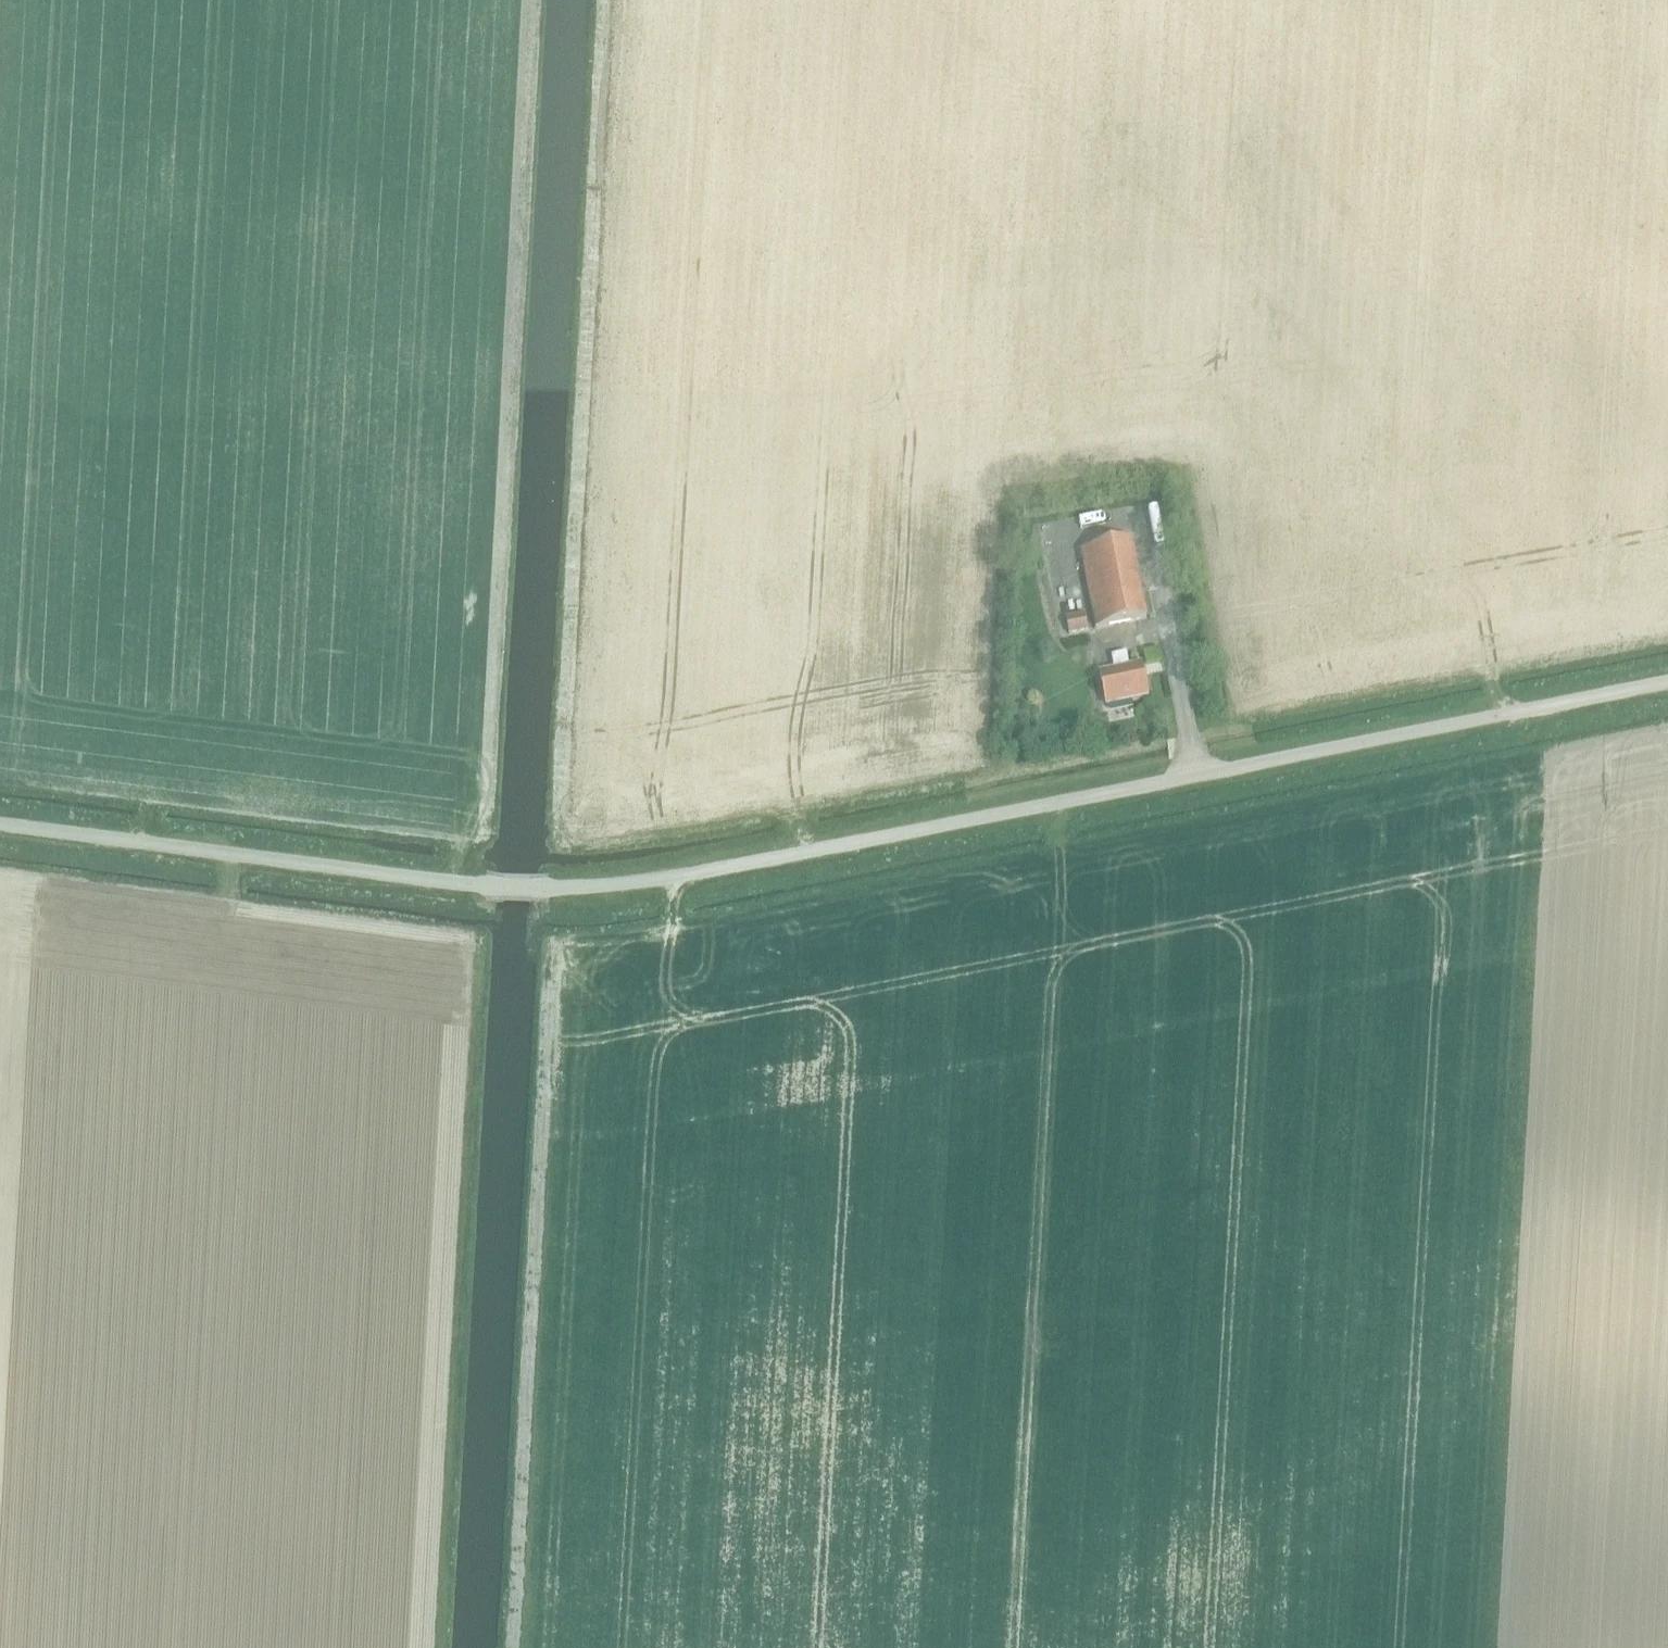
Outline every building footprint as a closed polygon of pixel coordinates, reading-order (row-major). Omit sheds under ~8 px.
[(1050,529),(1053,540),(1073,534),(1070,524),(1050,529)] [(1083,551),(1099,628),(1148,617),(1133,541),(1083,551)] [(1068,618),(1071,634),(1088,630),(1085,615),(1068,618)] [(1114,670),(1100,673),(1107,705),(1112,704),(1150,695),(1143,665),(1143,664),(1130,667),(1126,652),(1111,656),(1114,670)]
